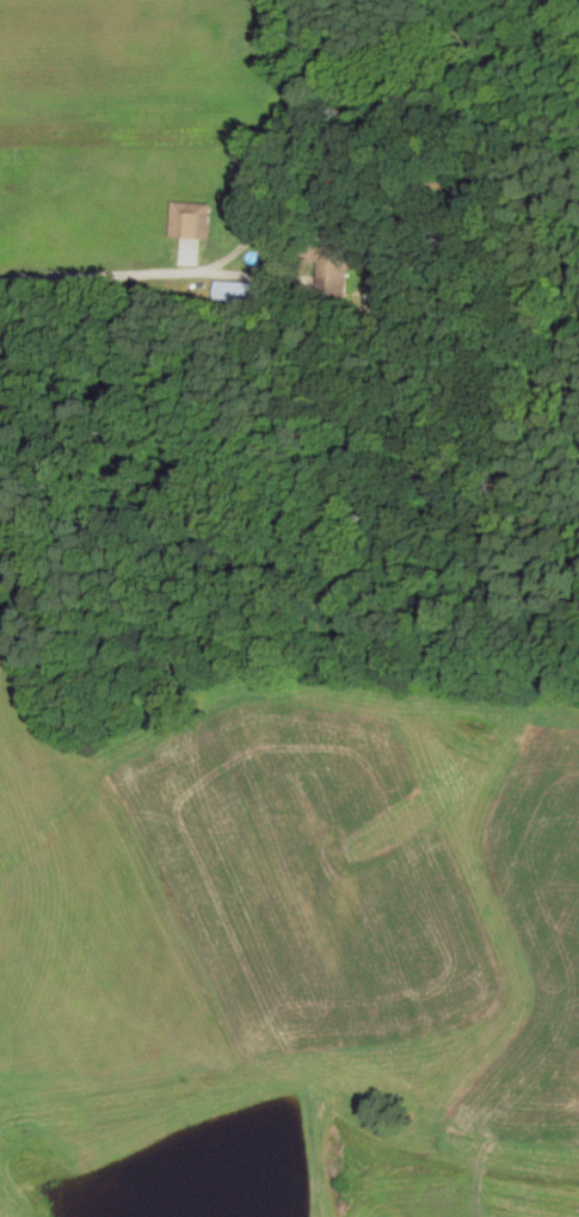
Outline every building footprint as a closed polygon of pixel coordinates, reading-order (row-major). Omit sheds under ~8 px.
[(348,296),(350,234),(318,233),(317,295),(348,296)] [(255,282),(217,279),(216,300),(254,303),(255,282)]
